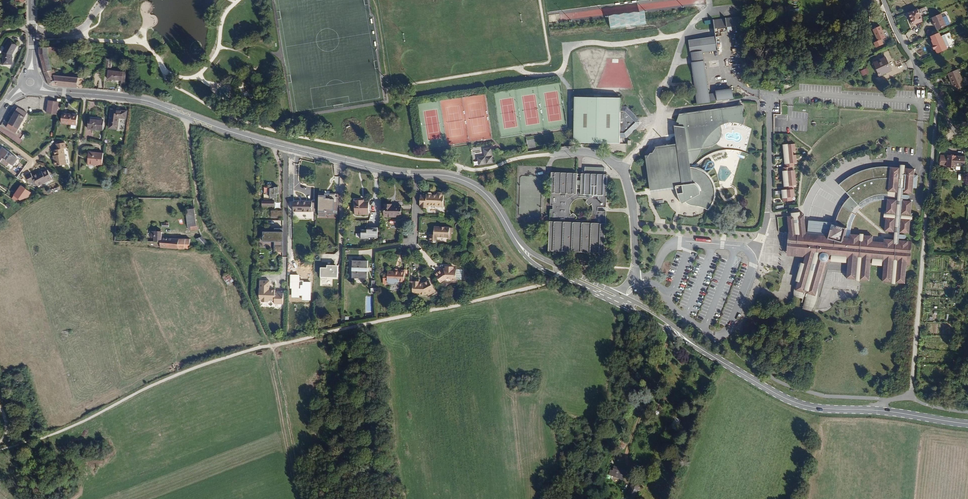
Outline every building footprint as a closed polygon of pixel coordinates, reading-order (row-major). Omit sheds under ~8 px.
[(923,21),(918,9),(909,13),(914,25),(923,21)] [(635,24),(646,24),(646,13),(635,13),(635,19),(635,24)] [(948,26),(943,14),(933,18),(934,22),(935,21),(936,25),(937,24),(939,30),(948,26)] [(729,27),(728,18),(715,20),(716,29),(729,27)] [(880,26),(877,28),(884,38),(886,36),(880,26)] [(878,41),(883,39),(877,28),(873,30),(878,41)] [(948,49),(942,36),(941,36),(939,32),(931,36),(932,40),(934,46),(938,53),(948,49)] [(720,50),(718,37),(691,41),(693,54),(703,52),(720,50)] [(16,47),(8,42),(2,53),(2,65),(11,65),(11,55),(16,47)] [(48,54),(48,52),(59,52),(57,48),(55,48),(51,48),(39,48),(40,55),(43,67),(51,65),(48,54)] [(704,62),(703,52),(693,54),(694,64),(704,62)] [(892,70),(886,58),(876,62),(881,75),(892,70)] [(708,94),(704,62),(694,64),(700,102),(735,97),(734,89),(719,92),(719,93),(708,94)] [(863,76),(870,73),(867,68),(861,71),(863,76)] [(965,86),(958,69),(948,73),(951,81),(952,81),(956,90),(965,86)] [(57,86),(54,76),(53,70),(44,72),(49,84),(53,86),(57,86)] [(125,86),(126,72),(108,70),(107,79),(121,80),(120,86),(125,86)] [(83,88),(84,79),(57,76),(54,76),(57,86),(83,88)] [(607,143),(607,146),(608,149),(614,153),(628,153),(628,146),(628,143),(624,143),(624,138),(628,138),(639,126),(636,122),(639,118),(628,106),(621,106),(621,98),(575,97),(575,143),(607,143)] [(57,115),(58,102),(48,101),(46,114),(57,115)] [(717,199),(718,194),(718,190),(717,185),(716,182),(716,181),(712,175),(710,173),(706,170),(702,168),(697,167),(693,167),(693,165),(697,161),(701,154),(703,149),(704,147),(712,146),(717,144),(720,142),(723,138),(724,133),(725,130),(724,127),(723,125),(725,124),(729,123),(732,122),(737,121),(739,122),(746,123),(751,125),(753,117),(750,116),(750,111),(751,111),(751,103),(681,113),(678,121),(681,122),(680,125),(676,125),(679,143),(657,147),(657,149),(655,153),(652,153),(651,155),(647,155),(652,191),(678,187),(679,191),(680,194),(683,201),(685,204),(688,202),(691,204),(693,205),(695,205),(701,206),(704,207),(711,209),(715,204),(717,199)] [(16,134),(27,114),(17,108),(5,128),(16,134)] [(125,119),(126,112),(116,111),(116,112),(111,112),(109,128),(117,129),(118,118),(125,119)] [(76,126),(77,116),(62,114),(61,124),(76,126)] [(644,122),(639,118),(636,122),(639,126),(644,122)] [(103,131),(104,120),(89,119),(87,129),(103,131)] [(66,165),(64,149),(65,149),(65,143),(56,144),(56,150),(54,150),(54,156),(55,160),(53,160),(54,167),(66,165)] [(796,151),(796,147),(797,147),(797,143),(786,144),(786,148),(785,148),(785,156),(787,155),(788,159),(786,159),(787,167),(784,167),(784,175),(786,175),(787,182),(785,182),(786,190),(785,190),(785,194),(783,194),(784,202),(794,200),(794,197),(795,197),(795,193),(796,193),(795,185),(797,185),(796,181),(798,181),(797,173),(795,173),(795,170),(794,170),(794,166),(796,166),(796,163),(798,163),(797,159),(798,159),(798,154),(795,155),(795,151),(796,151)] [(17,158),(3,148),(0,153),(0,163),(9,169),(12,165),(17,158)] [(495,163),(493,148),(485,149),(486,156),(479,157),(480,165),(495,163)] [(102,166),(103,154),(88,152),(87,165),(102,166)] [(966,165),(967,156),(961,155),(961,156),(958,156),(958,155),(949,155),(949,156),(948,166),(957,167),(957,164),(966,165)] [(20,158),(19,159),(14,166),(17,169),(13,174),(18,178),(29,162),(24,159),(23,161),(20,158)] [(886,263),(885,266),(884,281),(907,283),(908,265),(910,240),(901,240),(901,238),(901,234),(901,233),(911,233),(912,221),(914,221),(915,212),(913,212),(913,200),(904,200),(904,199),(904,194),(904,192),(914,193),(915,187),(919,187),(920,174),(916,174),(916,168),(906,167),(906,166),(905,166),(904,165),(903,165),(902,167),(891,166),(885,166),(879,167),(872,168),(866,169),(860,172),(853,176),(849,178),(844,182),(841,184),(860,205),(858,207),(855,210),(854,212),(844,206),(840,213),(837,224),(832,223),(830,235),(808,234),(806,234),(804,214),(799,215),(799,217),(796,217),(796,215),(789,216),(790,234),(798,236),(799,242),(801,246),(804,251),(807,254),(806,257),(797,291),(806,293),(807,290),(809,291),(808,293),(817,295),(820,287),(821,283),(827,261),(829,261),(830,257),(850,258),(849,263),(848,278),(871,280),(872,265),(873,262),(886,263)] [(585,174),(582,174),(581,189),(577,189),(577,173),(552,172),(551,205),(554,205),(554,209),(551,209),(550,251),(606,253),(607,211),(599,211),(599,207),(607,207),(608,175),(605,175),(605,167),(585,166),(585,174)] [(37,187),(52,179),(47,170),(42,173),(38,175),(38,173),(32,176),(30,173),(25,176),(29,184),(32,183),(33,185),(33,184),(35,183),(37,186),(37,187)] [(21,185),(13,195),(24,203),(32,193),(21,185)] [(277,203),(277,188),(270,188),(270,201),(262,201),(262,207),(275,207),(275,202),(277,203)] [(443,208),(444,196),(443,196),(443,195),(442,194),(438,193),(437,194),(437,196),(432,195),(431,194),(428,193),(426,195),(426,196),(420,196),(420,209),(426,209),(426,206),(428,206),(436,206),(436,208),(443,208)] [(325,196),(319,196),(318,216),(323,216),(323,214),(336,214),(337,199),(335,199),(335,196),(329,196),(329,198),(325,198),(325,196)] [(369,215),(369,203),(364,203),(360,203),(360,200),(354,200),(354,215),(369,215)] [(312,203),(312,202),(293,202),(293,212),(302,212),(312,213),(312,203)] [(401,218),(401,206),(392,206),(392,205),(384,205),(384,218),(401,218)] [(196,220),(194,211),(194,208),(186,208),(186,225),(191,225),(191,229),(200,229),(196,220)] [(367,230),(361,230),(361,239),(370,239),(370,237),(378,238),(378,228),(367,227),(367,230)] [(453,234),(453,229),(450,229),(449,228),(434,227),(433,235),(429,235),(429,243),(436,243),(436,238),(449,238),(449,234),(451,234),(453,234)] [(283,251),(283,231),(274,230),(263,230),(263,240),(274,240),(274,251),(283,251)] [(161,239),(162,232),(150,231),(150,239),(154,239),(154,243),(160,243),(160,248),(177,249),(178,249),(178,239),(161,239)] [(801,246),(799,242),(798,236),(790,234),(786,233),(785,255),(806,257),(807,254),(804,251),(801,246)] [(207,243),(202,237),(195,239),(202,248),(207,243)] [(367,279),(368,261),(352,261),(352,279),(367,279)] [(333,266),(327,266),(327,269),(321,269),(320,280),(327,281),(328,278),(338,279),(338,269),(333,269),(333,266)] [(456,281),(456,271),(453,271),(453,270),(453,267),(445,267),(445,269),(444,269),(444,271),(442,272),(440,270),(434,275),(441,285),(446,281),(450,280),(451,282),(455,282),(456,281)] [(462,281),(463,270),(453,270),(453,271),(456,271),(456,281),(462,281)] [(404,283),(404,272),(387,271),(387,275),(387,282),(391,282),(391,285),(394,286),(399,286),(400,283),(404,283)] [(233,281),(228,274),(223,278),(228,285),(233,281)] [(298,275),(291,275),(290,288),(293,288),(293,297),(299,297),(299,295),(302,295),(302,299),(309,299),(310,282),(302,282),(302,281),(298,281),(298,275)] [(387,282),(387,275),(383,275),(383,285),(387,285),(387,284),(389,284),(391,286),(391,285),(391,282),(387,282)] [(284,303),(284,292),(275,292),(275,289),(270,289),(270,280),(261,280),(260,289),(260,296),(261,299),(262,299),(262,300),(263,301),(268,301),(269,300),(269,299),(275,300),(275,303),(284,303)] [(435,293),(429,281),(423,284),(420,284),(420,282),(409,282),(408,294),(419,294),(419,296),(425,296),(427,295),(428,296),(435,293)] [(817,303),(819,297),(820,287),(817,295),(808,293),(804,308),(813,311),(817,303)] [(805,300),(807,293),(806,293),(797,291),(796,298),(805,300)] [(636,456),(647,461),(650,456),(638,451),(636,456)] [(625,478),(629,469),(614,464),(613,468),(610,468),(609,472),(625,478)] [(627,494),(631,495),(635,497),(638,488),(634,487),(631,486),(627,494)]
